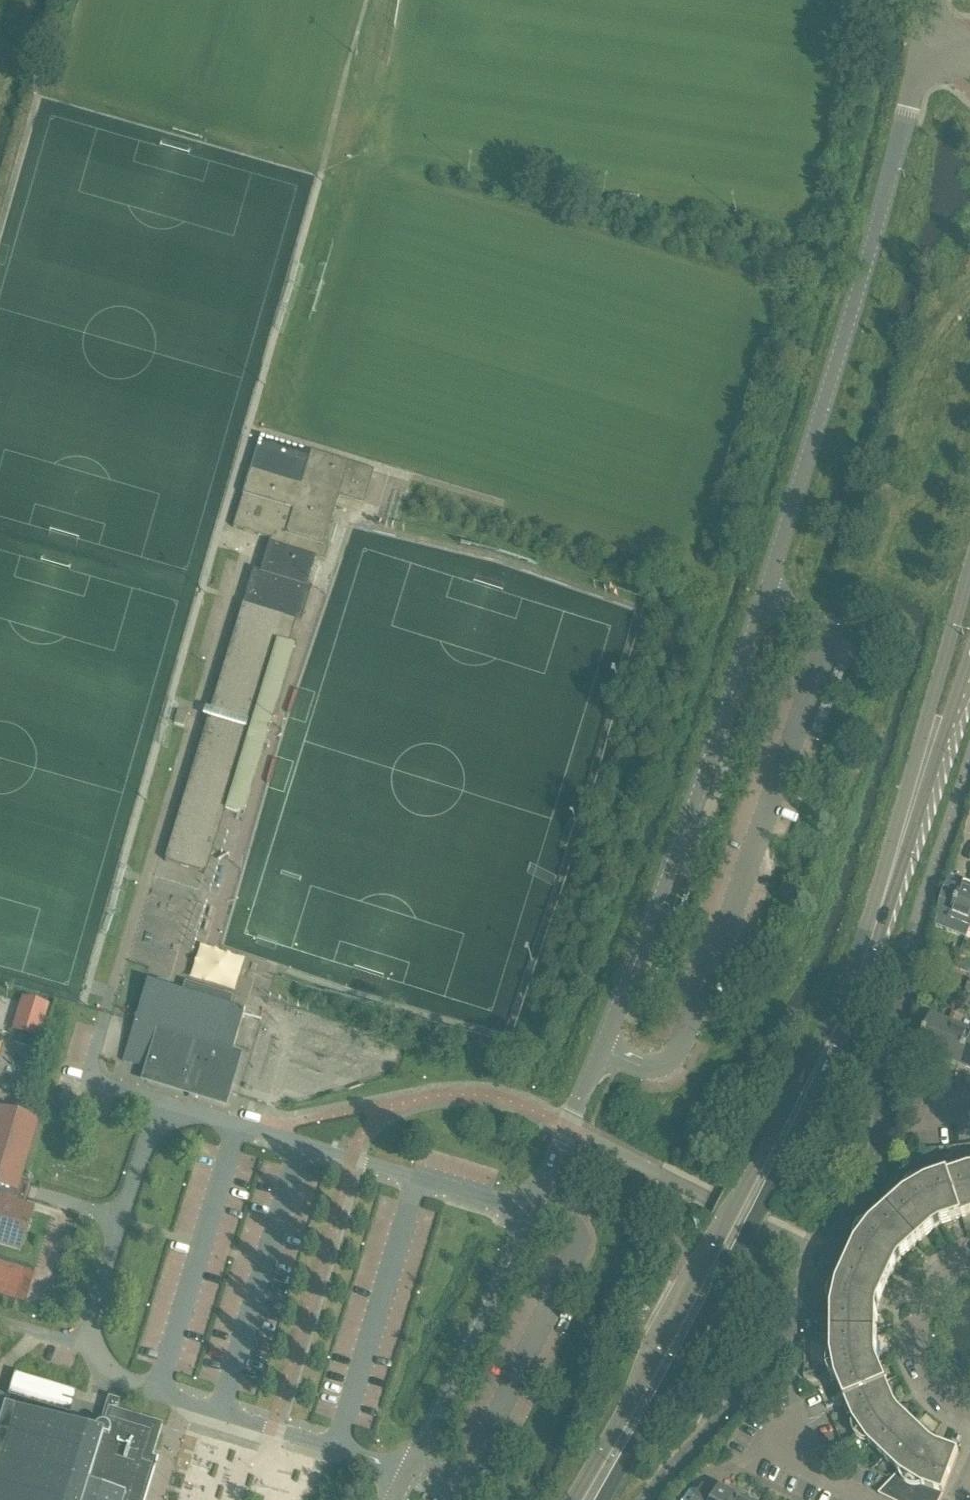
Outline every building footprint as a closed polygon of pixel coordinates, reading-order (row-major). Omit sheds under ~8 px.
[(172,834),(163,861),(179,866),(203,873),(206,874),(206,872),(211,857),(217,836),(219,830),(225,811),(242,817),(294,647),(288,645),(295,621),(301,623),(312,588),(307,587),(316,559),(324,561),(328,547),(324,546),(339,498),(363,505),(374,471),(260,437),(250,470),(242,495),(243,495),(233,528),(270,540),(260,572),(253,570),(243,604),(242,604),(212,703),(207,719),(207,720),(205,726),(202,736),(176,823),(175,824),(172,834)] [(964,885),(951,880),(939,909),(939,910),(951,915),(949,920),(969,928),(969,885),(965,883),(964,885)] [(957,961),(954,968),(969,975),(969,966),(957,961)] [(225,1104),(240,1055),(232,1053),(246,1008),(245,1008),(242,1016),(228,1012),(230,1009),(229,1008),(232,997),(186,983),(182,994),(181,994),(180,997),(166,993),(168,990),(167,989),(168,985),(159,982),(159,981),(158,981),(156,986),(148,984),(149,979),(148,978),(123,1062),(147,1069),(144,1079),(225,1104)] [(38,1039),(47,1006),(23,999),(22,1001),(13,1031),(38,1039)] [(955,1018),(952,1017),(949,1024),(931,1017),(916,1055),(932,1061),(933,1056),(939,1059),(952,1026),(955,1018)] [(969,1040),(969,1033),(952,1026),(939,1059),(944,1061),(942,1065),(957,1071),(969,1040)] [(957,1071),(969,1077),(969,1040),(957,1071)] [(20,1251),(33,1208),(14,1202),(39,1121),(0,1109),(0,1245),(20,1251)] [(948,1174),(963,1217),(969,1216),(969,1215),(969,1167),(948,1174)] [(905,1195),(889,1209),(919,1243),(924,1239),(935,1228),(938,1227),(941,1225),(946,1223),(963,1217),(948,1174),(944,1176),(926,1182),(915,1188),(905,1195)] [(848,1264),(847,1265),(888,1284),(889,1283),(893,1274),(894,1271),(898,1264),(899,1262),(901,1259),(909,1252),(919,1243),(889,1209),(871,1225),(865,1233),(859,1241),(856,1245),(852,1255),(848,1264)] [(832,1331),(832,1333),(877,1334),(878,1325),(878,1311),(878,1308),(879,1305),(881,1301),(882,1298),(883,1296),(888,1285),(888,1284),(847,1265),(847,1266),(847,1267),(842,1277),(838,1286),(836,1291),(836,1295),(834,1301),(832,1311),(832,1331)] [(832,1333),(832,1356),(834,1368),(836,1381),(845,1402),(887,1385),(886,1383),(878,1363),(878,1360),(877,1342),(877,1334),(832,1333)] [(70,1415),(77,1393),(14,1374),(7,1396),(70,1415)] [(887,1385),(845,1402),(854,1422),(861,1433),(868,1443),(885,1459),(916,1426),(899,1410),(898,1407),(893,1397),(887,1385)] [(0,1418),(0,1499),(145,1499),(157,1459),(152,1457),(163,1424),(117,1411),(120,1401),(109,1398),(108,1397),(102,1418),(105,1419),(103,1423),(100,1423),(97,1425),(96,1426),(95,1428),(94,1430),(84,1428),(5,1403),(0,1418)] [(879,1495),(890,1499),(942,1499),(959,1453),(943,1447),(937,1445),(932,1441),(916,1426),(885,1459),(899,1473),(879,1495)] [(696,1499),(707,1499),(711,1493),(702,1488),(696,1499)] [(720,1488),(716,1495),(711,1493),(707,1499),(739,1499),(731,1496),(732,1494),(720,1488)]
